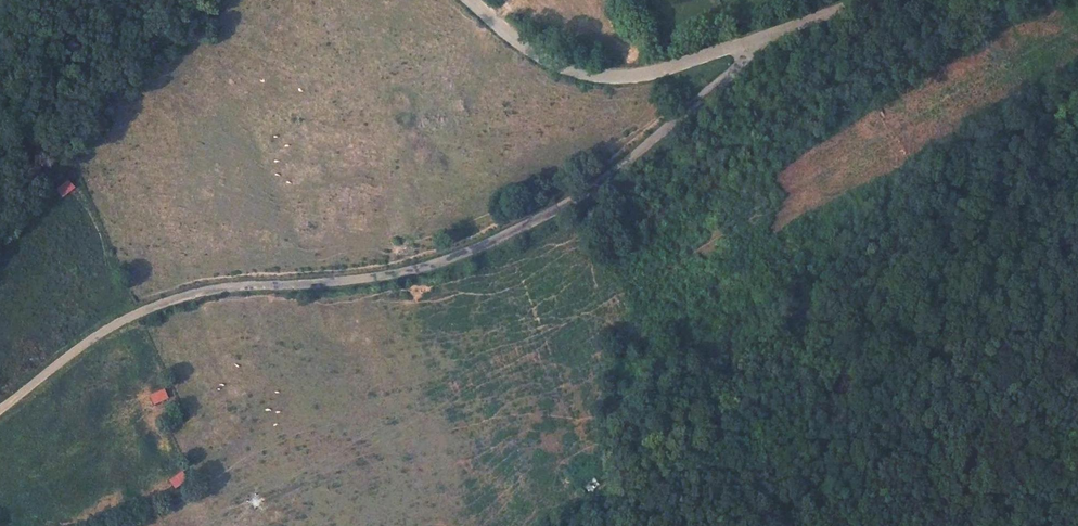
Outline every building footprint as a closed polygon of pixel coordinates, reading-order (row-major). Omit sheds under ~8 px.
[(70,182),(57,192),(64,201),(77,190),(70,182)] [(165,392),(150,397),(153,406),(168,401),(165,392)] [(182,472),(169,483),(174,490),(187,479),(182,472)]
